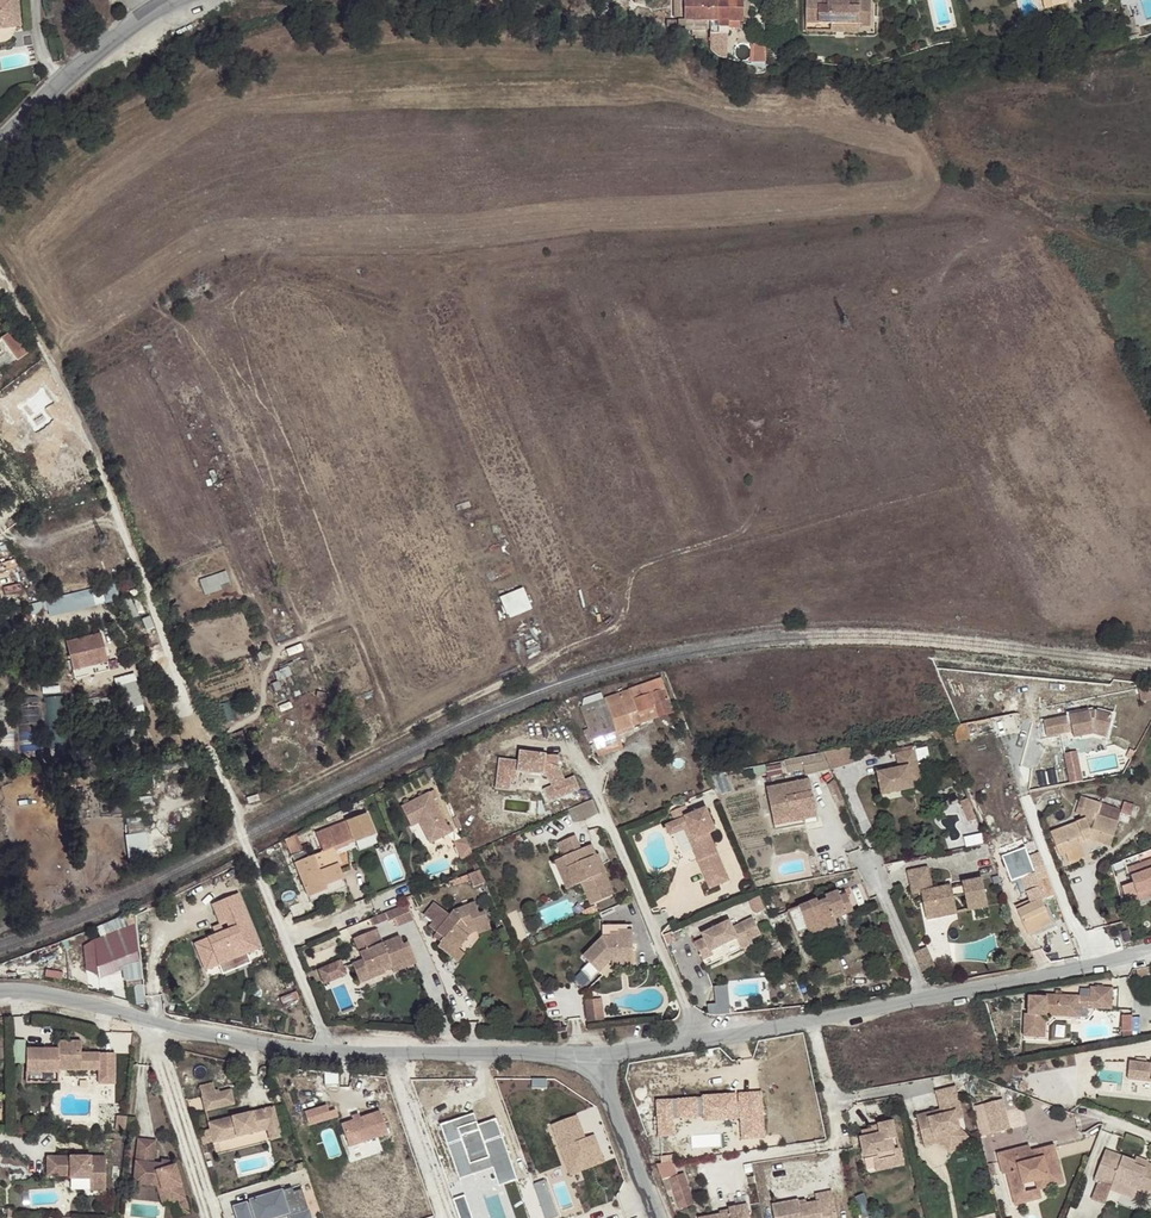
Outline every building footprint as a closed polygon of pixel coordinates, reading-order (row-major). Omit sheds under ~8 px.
[(2,32),(2,29),(11,27),(10,21),(19,20),(16,0),(0,0),(0,32),(2,32)] [(717,0),(683,0),(683,21),(704,21),(704,12),(716,12),(717,0)] [(716,12),(704,12),(704,21),(708,21),(708,43),(715,43),(715,34),(728,34),(729,28),(739,28),(739,20),(741,20),(741,0),(717,0),(716,12)] [(805,22),(830,23),(830,26),(860,26),(860,25),(860,0),(806,0),(805,22)] [(869,0),(860,0),(860,25),(869,25),(870,0),(869,0)] [(1044,9),(1066,4),(1065,0),(1042,0),(1044,9)] [(1127,38),(1137,37),(1133,17),(1123,19),(1127,38)] [(20,29),(19,20),(10,21),(11,27),(2,29),(2,32),(20,29)] [(750,38),(751,58),(759,58),(759,38),(750,38)] [(750,64),(764,68),(764,58),(759,58),(751,58),(750,64)] [(18,363),(29,356),(12,332),(2,339),(18,363)] [(206,593),(233,586),(229,570),(202,578),(206,593)] [(511,617),(535,608),(526,586),(502,596),(511,617)] [(101,634),(66,643),(76,680),(111,670),(101,634)] [(138,673),(118,676),(125,713),(144,709),(138,673)] [(580,708),(588,730),(592,740),(597,754),(626,739),(624,731),(634,727),(633,726),(629,716),(656,707),(660,716),(673,712),(661,680),(580,708)] [(1150,700),(1148,689),(1137,691),(1140,702),(1150,700)] [(36,705),(23,706),(24,724),(37,723),(36,705)] [(633,726),(660,716),(656,707),(629,716),(633,726)] [(1110,724),(1112,716),(1095,712),(1044,722),(1047,737),(1065,734),(1065,729),(1072,728),(1075,739),(1094,735),(1107,738),(1110,724)] [(957,724),(960,739),(997,733),(998,734),(1024,730),(1021,713),(957,724)] [(1065,729),(1065,734),(1069,748),(1095,743),(1094,735),(1075,739),(1072,728),(1065,729)] [(588,730),(583,732),(587,743),(592,740),(588,730)] [(1067,752),(1072,782),(1086,780),(1082,750),(1067,752)] [(918,767),(915,751),(894,755),(897,769),(877,774),(883,797),(914,789),(912,783),(909,769),(918,767)] [(548,804),(580,791),(574,776),(563,781),(557,767),(558,757),(518,753),(517,760),(499,759),(496,789),(512,791),(513,773),(546,776),(550,786),(541,790),(548,804)] [(830,770),(823,753),(785,761),(787,773),(803,770),(805,775),(830,770)] [(909,769),(912,783),(921,781),(918,767),(909,769)] [(774,820),(816,812),(810,780),(768,788),(774,820)] [(435,799),(440,796),(437,789),(403,804),(410,820),(418,816),(420,821),(429,842),(450,833),(435,799)] [(575,822),(601,812),(595,799),(570,809),(575,822)] [(960,803),(963,810),(970,807),(968,800),(960,803)] [(1065,854),(1081,848),(1079,844),(1084,842),(1085,844),(1092,842),(1110,848),(1122,812),(1087,800),(1080,822),(1051,833),(1056,847),(1062,845),(1065,854)] [(1123,812),(1133,816),(1137,804),(1128,801),(1123,812)] [(706,806),(698,809),(702,819),(710,816),(706,806)] [(963,810),(969,824),(976,821),(970,807),(963,810)] [(698,809),(685,815),(690,824),(698,845),(692,848),(698,861),(717,854),(708,833),(711,831),(709,826),(713,824),(710,816),(702,819),(698,809)] [(817,817),(816,812),(774,820),(775,825),(817,817)] [(323,851),(321,852),(337,880),(342,877),(338,864),(341,863),(336,847),(354,840),(355,843),(376,836),(369,815),(317,833),(323,851)] [(690,824),(685,815),(666,823),(670,833),(684,827),(690,824)] [(690,824),(684,827),(692,848),(698,845),(690,824)] [(150,852),(148,832),(129,833),(130,853),(150,852)] [(467,836),(455,840),(463,858),(475,853),(467,836)] [(580,851),(574,837),(557,844),(563,857),(574,886),(581,883),(590,906),(613,896),(604,874),(601,875),(593,857),(596,855),(592,846),(580,851)] [(1084,857),(1081,848),(1065,854),(1069,863),(1084,857)] [(1038,881),(1048,877),(1041,858),(1031,862),(1027,850),(1003,859),(1012,883),(1022,879),(1031,905),(1044,898),(1038,881)] [(337,880),(321,852),(295,861),(308,897),(328,889),(326,885),(337,880)] [(701,870),(720,861),(717,854),(698,861),(701,870)] [(604,874),(607,873),(598,855),(596,855),(593,857),(601,875),(604,874)] [(554,861),(565,889),(574,886),(563,857),(554,861)] [(1141,864),(1144,873),(1132,877),(1134,883),(1126,885),(1126,886),(1122,887),(1124,895),(1129,893),(1131,901),(1139,898),(1137,894),(1150,889),(1150,860),(1141,864)] [(720,861),(701,870),(708,887),(727,879),(720,861)] [(472,874),(477,884),(487,880),(482,870),(472,874)] [(921,870),(902,874),(906,897),(914,895),(917,907),(926,905),(930,920),(950,916),(946,900),(958,898),(961,914),(982,910),(976,881),(964,883),(964,887),(940,892),(940,889),(925,892),(921,870)] [(1048,877),(1038,881),(1044,898),(1031,905),(1022,908),(1024,913),(1019,915),(1029,936),(1053,925),(1042,902),(1055,896),(1048,877)] [(326,885),(328,889),(339,885),(337,880),(326,885)] [(964,883),(940,889),(940,892),(964,887),(964,883)] [(818,901),(791,912),(800,935),(820,926),(822,931),(838,924),(837,920),(835,917),(845,913),(847,915),(855,912),(848,896),(842,898),(839,892),(826,897),(828,903),(820,906),(818,901)] [(206,970),(259,947),(237,895),(212,903),(222,933),(196,943),(206,970)] [(828,903),(826,897),(818,901),(820,906),(828,903)] [(426,925),(433,931),(441,938),(438,942),(434,945),(445,955),(452,947),(454,949),(456,948),(466,936),(462,933),(465,928),(472,926),(475,934),(489,930),(483,912),(478,914),(474,903),(451,910),(448,914),(432,901),(422,912),(430,920),(426,925)] [(377,924),(396,917),(399,925),(415,919),(409,903),(374,917),(377,924)] [(926,905),(917,907),(920,922),(930,920),(926,905)] [(730,924),(702,937),(704,941),(693,946),(703,965),(714,960),(712,955),(747,939),(749,944),(761,938),(753,921),(733,931),(730,924)] [(136,924),(82,947),(84,969),(98,979),(143,964),(136,924)] [(820,926),(800,935),(803,943),(840,928),(838,924),(822,931),(820,926)] [(633,960),(633,927),(602,927),(602,939),(583,958),(599,974),(612,960),(613,960),(633,960)] [(441,938),(433,931),(430,935),(438,942),(441,938)] [(1131,942),(1129,931),(1122,933),(1125,944),(1131,942)] [(359,964),(348,968),(354,981),(364,977),(367,983),(382,977),(381,975),(379,971),(387,968),(388,973),(412,963),(405,946),(399,948),(396,940),(380,946),(375,932),(350,942),(359,964)] [(461,954),(456,948),(454,949),(452,947),(445,955),(453,962),(461,954)] [(923,975),(936,969),(927,950),(915,955),(923,975)] [(633,969),(633,960),(613,960),(612,960),(612,969),(633,969)] [(412,963),(388,973),(390,977),(414,968),(412,963)] [(319,986),(342,978),(336,964),(314,973),(319,986)] [(367,983),(364,977),(354,981),(356,988),(367,983)] [(717,985),(718,1002),(710,1003),(711,1014),(734,1012),(731,983),(717,985)] [(1075,1006),(1084,1005),(1084,1003),(1095,1003),(1095,1005),(1116,1007),(1117,986),(1095,985),(1095,995),(1050,993),(1051,997),(1043,996),(1043,1003),(1040,1005),(1033,1006),(1033,1013),(1030,1013),(1029,1035),(1040,1036),(1040,1030),(1051,1030),(1051,1020),(1044,1012),(1051,1007),(1057,1014),(1075,1014),(1075,1006)] [(1043,1003),(1043,996),(1034,996),(1033,1006),(1040,1005),(1043,1003)] [(602,1000),(585,1001),(587,1023),(605,1021),(602,1000)] [(1084,1015),(1084,1005),(1075,1006),(1075,1014),(1084,1015)] [(1126,1014),(1125,1033),(1135,1033),(1135,1014),(1126,1014)] [(59,1050),(29,1048),(28,1072),(59,1073),(59,1071),(100,1072),(99,1086),(116,1086),(117,1055),(82,1054),(82,1042),(59,1042),(59,1050)] [(1132,1061),(1130,1075),(1144,1077),(1144,1079),(1150,1080),(1150,1063),(1132,1061)] [(785,1121),(777,1077),(668,1098),(675,1135),(694,1131),(691,1115),(721,1109),(722,1115),(762,1108),(765,1125),(785,1121)] [(234,1102),(230,1087),(215,1090),(213,1080),(199,1084),(205,1109),(234,1102)] [(956,1086),(936,1091),(940,1104),(943,1103),(946,1113),(936,1115),(935,1110),(916,1115),(922,1141),(944,1135),(956,1144),(967,1130),(959,1124),(957,1115),(962,1113),(956,1086)] [(1010,1100),(978,1102),(980,1134),(1012,1131),(1010,1100)] [(338,1117),(334,1102),(307,1110),(312,1125),(338,1117)] [(943,1103),(940,1104),(941,1108),(935,1110),(936,1115),(946,1113),(943,1103)] [(273,1104),(263,1106),(268,1127),(267,1127),(270,1137),(281,1135),(273,1104)] [(268,1127),(263,1106),(231,1115),(232,1119),(222,1122),(221,1117),(208,1120),(210,1127),(199,1130),(202,1142),(212,1139),(213,1141),(267,1127),(268,1127)] [(381,1113),(337,1128),(345,1151),(389,1136),(381,1113)] [(128,1133),(130,1118),(119,1117),(117,1131),(128,1133)] [(456,1118),(439,1124),(454,1168),(490,1155),(496,1171),(512,1166),(496,1118),(479,1124),(475,1120),(459,1126),(456,1118)] [(576,1118),(551,1127),(569,1176),(605,1162),(595,1136),(584,1140),(576,1118)] [(879,1167),(904,1161),(900,1147),(891,1149),(888,1137),(896,1136),(893,1120),(876,1123),(878,1128),(861,1131),(862,1138),(859,1138),(863,1161),(872,1159),(877,1157),(879,1167)] [(944,1135),(922,1141),(923,1146),(935,1143),(942,1142),(951,1150),(956,1144),(944,1135)] [(155,1162),(158,1140),(140,1138),(135,1179),(153,1181),(153,1175),(159,1176),(166,1196),(169,1195),(171,1203),(172,1203),(180,1201),(185,1215),(192,1213),(177,1164),(155,1162)] [(1034,1181),(1060,1175),(1054,1146),(1040,1149),(1042,1158),(1032,1160),(1030,1151),(1029,1146),(997,1153),(1002,1175),(1006,1173),(1011,1196),(1024,1193),(1024,1192),(1022,1184),(1034,1181)] [(1042,1158),(1040,1149),(1030,1151),(1032,1160),(1042,1158)] [(1105,1150),(1103,1157),(1114,1161),(1117,1154),(1105,1150)] [(1136,1190),(1150,1196),(1150,1164),(1147,1163),(1145,1169),(1133,1164),(1134,1161),(1117,1154),(1114,1161),(1103,1157),(1094,1179),(1109,1186),(1112,1180),(1136,1190)] [(106,1192),(106,1158),(82,1158),(82,1162),(77,1161),(77,1158),(47,1157),(47,1177),(70,1177),(70,1180),(90,1180),(90,1192),(106,1192)] [(872,1159),(874,1171),(904,1164),(904,1161),(879,1167),(877,1157),(872,1159)] [(1145,1169),(1147,1163),(1147,1161),(1136,1157),(1134,1161),(1133,1164),(1145,1169)] [(678,1176),(676,1163),(659,1165),(662,1178),(667,1189),(672,1189),(680,1210),(695,1205),(685,1174),(678,1176)] [(153,1181),(135,1179),(135,1183),(158,1186),(165,1206),(171,1203),(169,1195),(166,1196),(159,1176),(153,1175),(153,1181)] [(1062,1184),(1060,1175),(1034,1181),(1036,1189),(1024,1192),(1024,1193),(1011,1196),(1013,1205),(1039,1199),(1038,1190),(1062,1184)] [(536,1183),(549,1217),(561,1214),(548,1179),(536,1183)] [(1132,1199),(1136,1190),(1112,1180),(1109,1186),(1108,1189),(1132,1199)] [(490,1217),(508,1217),(497,1182),(480,1188),(490,1217)] [(233,1210),(236,1217),(313,1217),(303,1188),(233,1210)] [(772,1206),(774,1217),(836,1217),(832,1193),(816,1195),(817,1206),(807,1207),(800,1208),(800,1205),(799,1202),(772,1206)] [(185,1215),(180,1201),(172,1203),(177,1217),(185,1215)] [(749,1206),(729,1208),(730,1212),(698,1217),(699,1217),(750,1217),(749,1206)]
